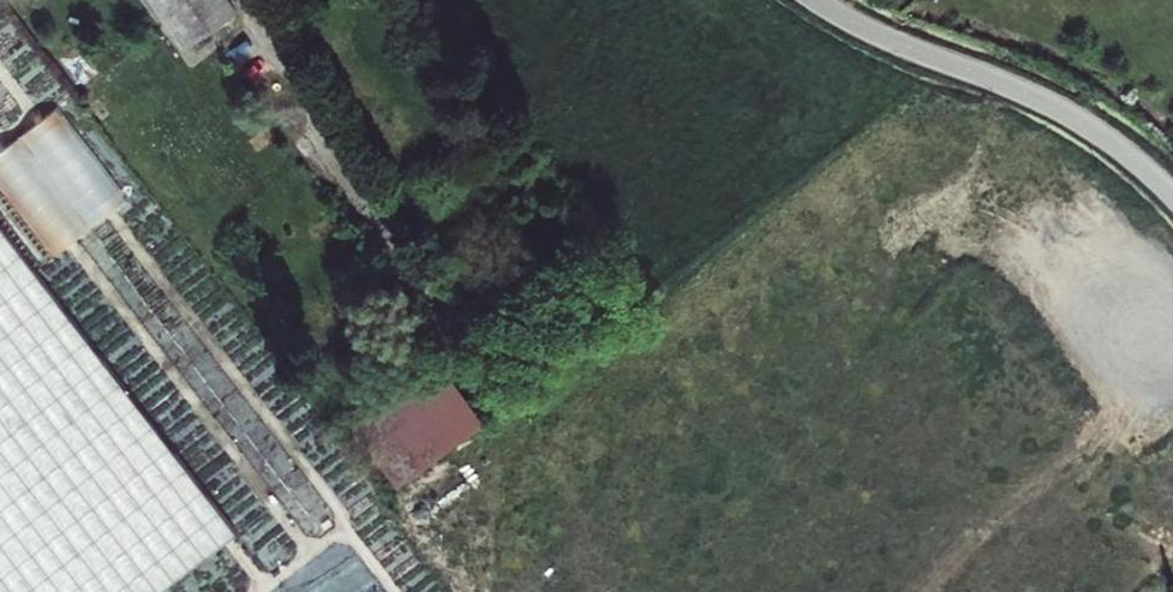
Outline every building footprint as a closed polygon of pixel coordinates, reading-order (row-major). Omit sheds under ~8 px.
[(209,50),(177,0),(103,0),(157,83),(209,50)] [(129,204),(67,105),(0,147),(0,175),(49,254),(129,204)] [(0,222),(0,591),(161,591),(239,532),(0,222)] [(381,527),(461,465),(415,402),(329,464),(376,530),(381,527)] [(478,487),(461,465),(381,527),(398,549),(478,487)]
